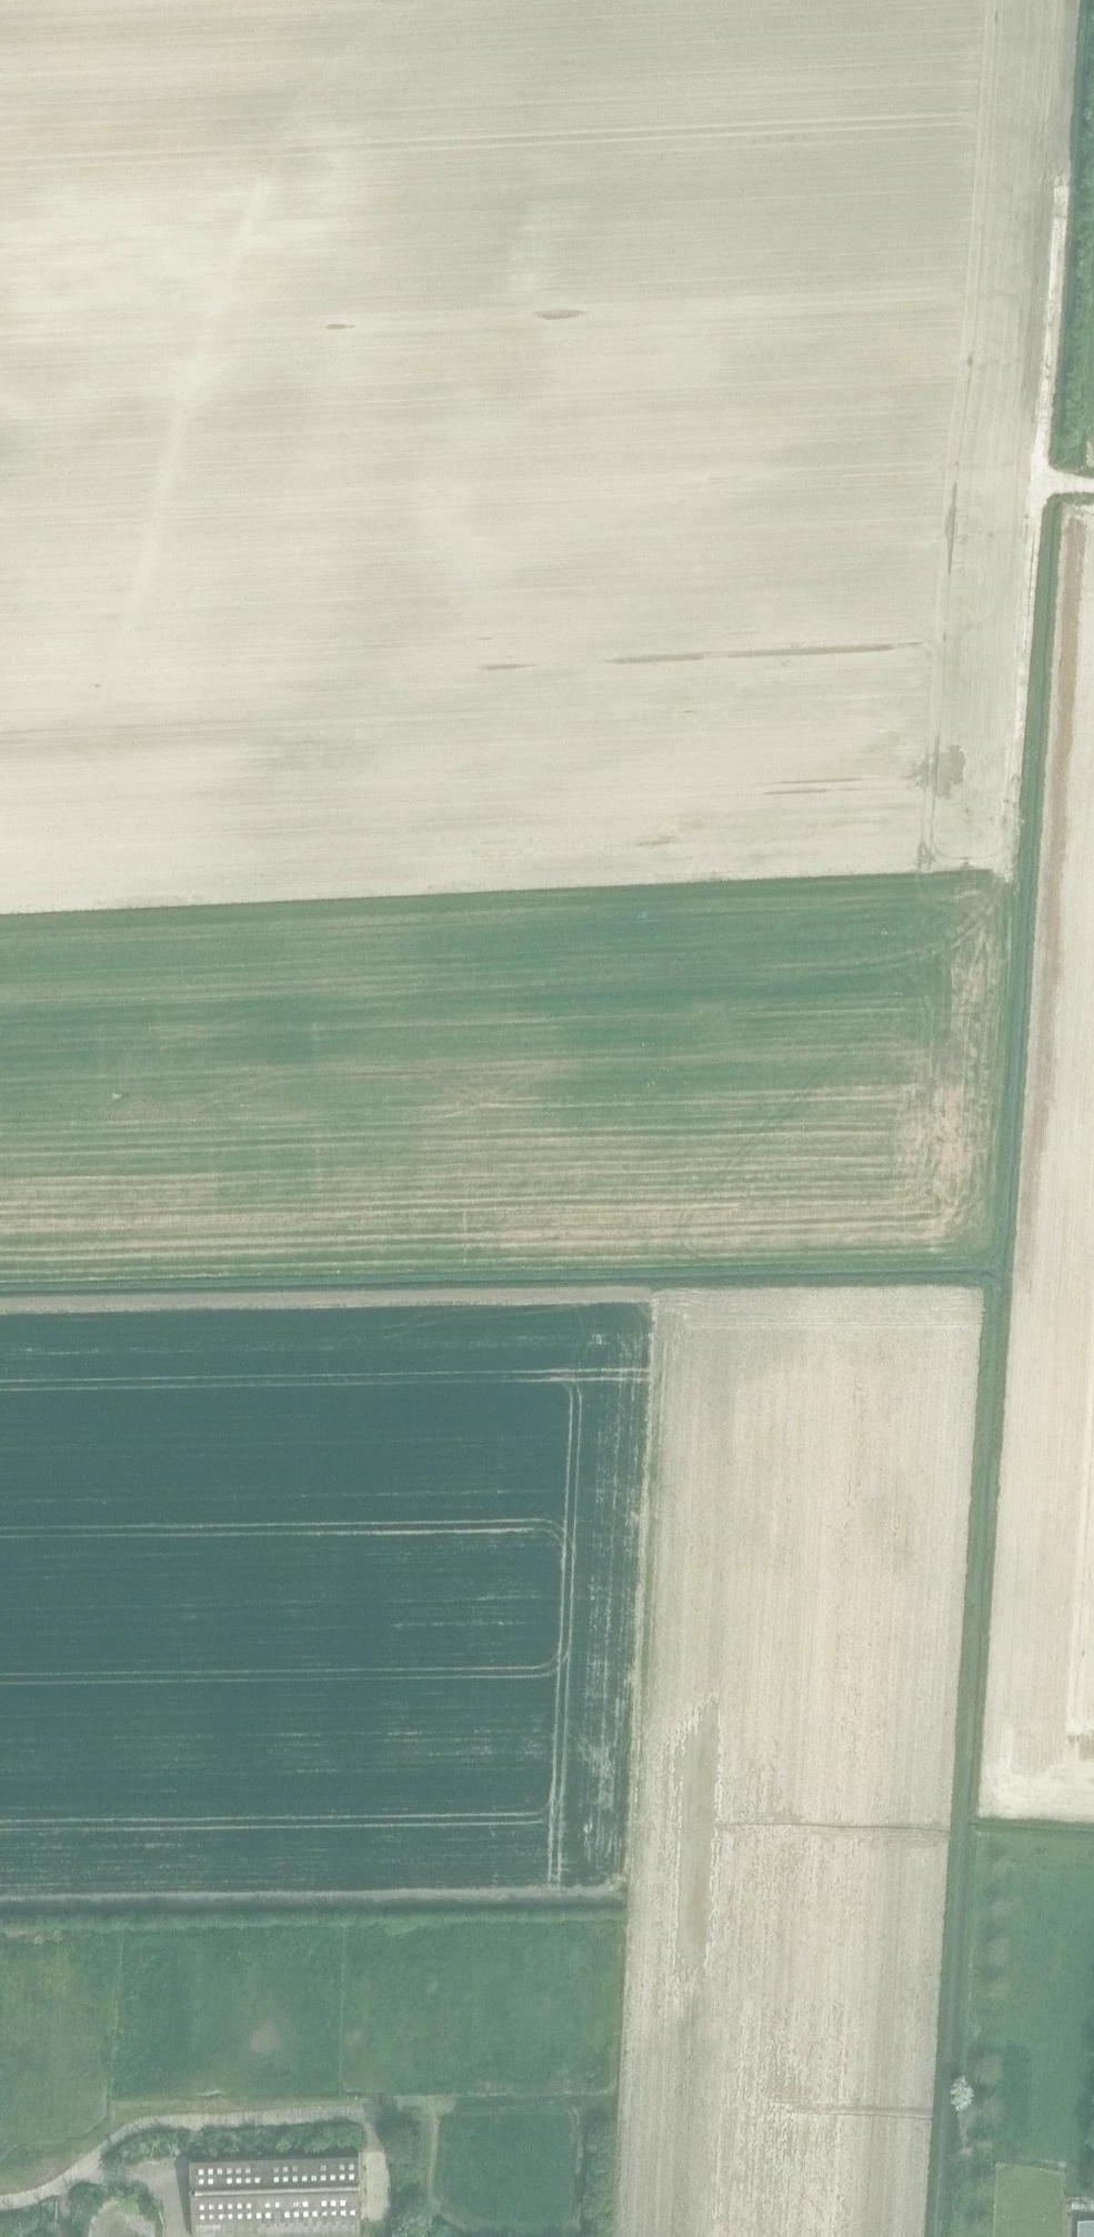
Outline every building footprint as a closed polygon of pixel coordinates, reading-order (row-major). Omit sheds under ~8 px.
[(191,2156),(191,2236),(360,2232),(356,2152),(191,2156)]
